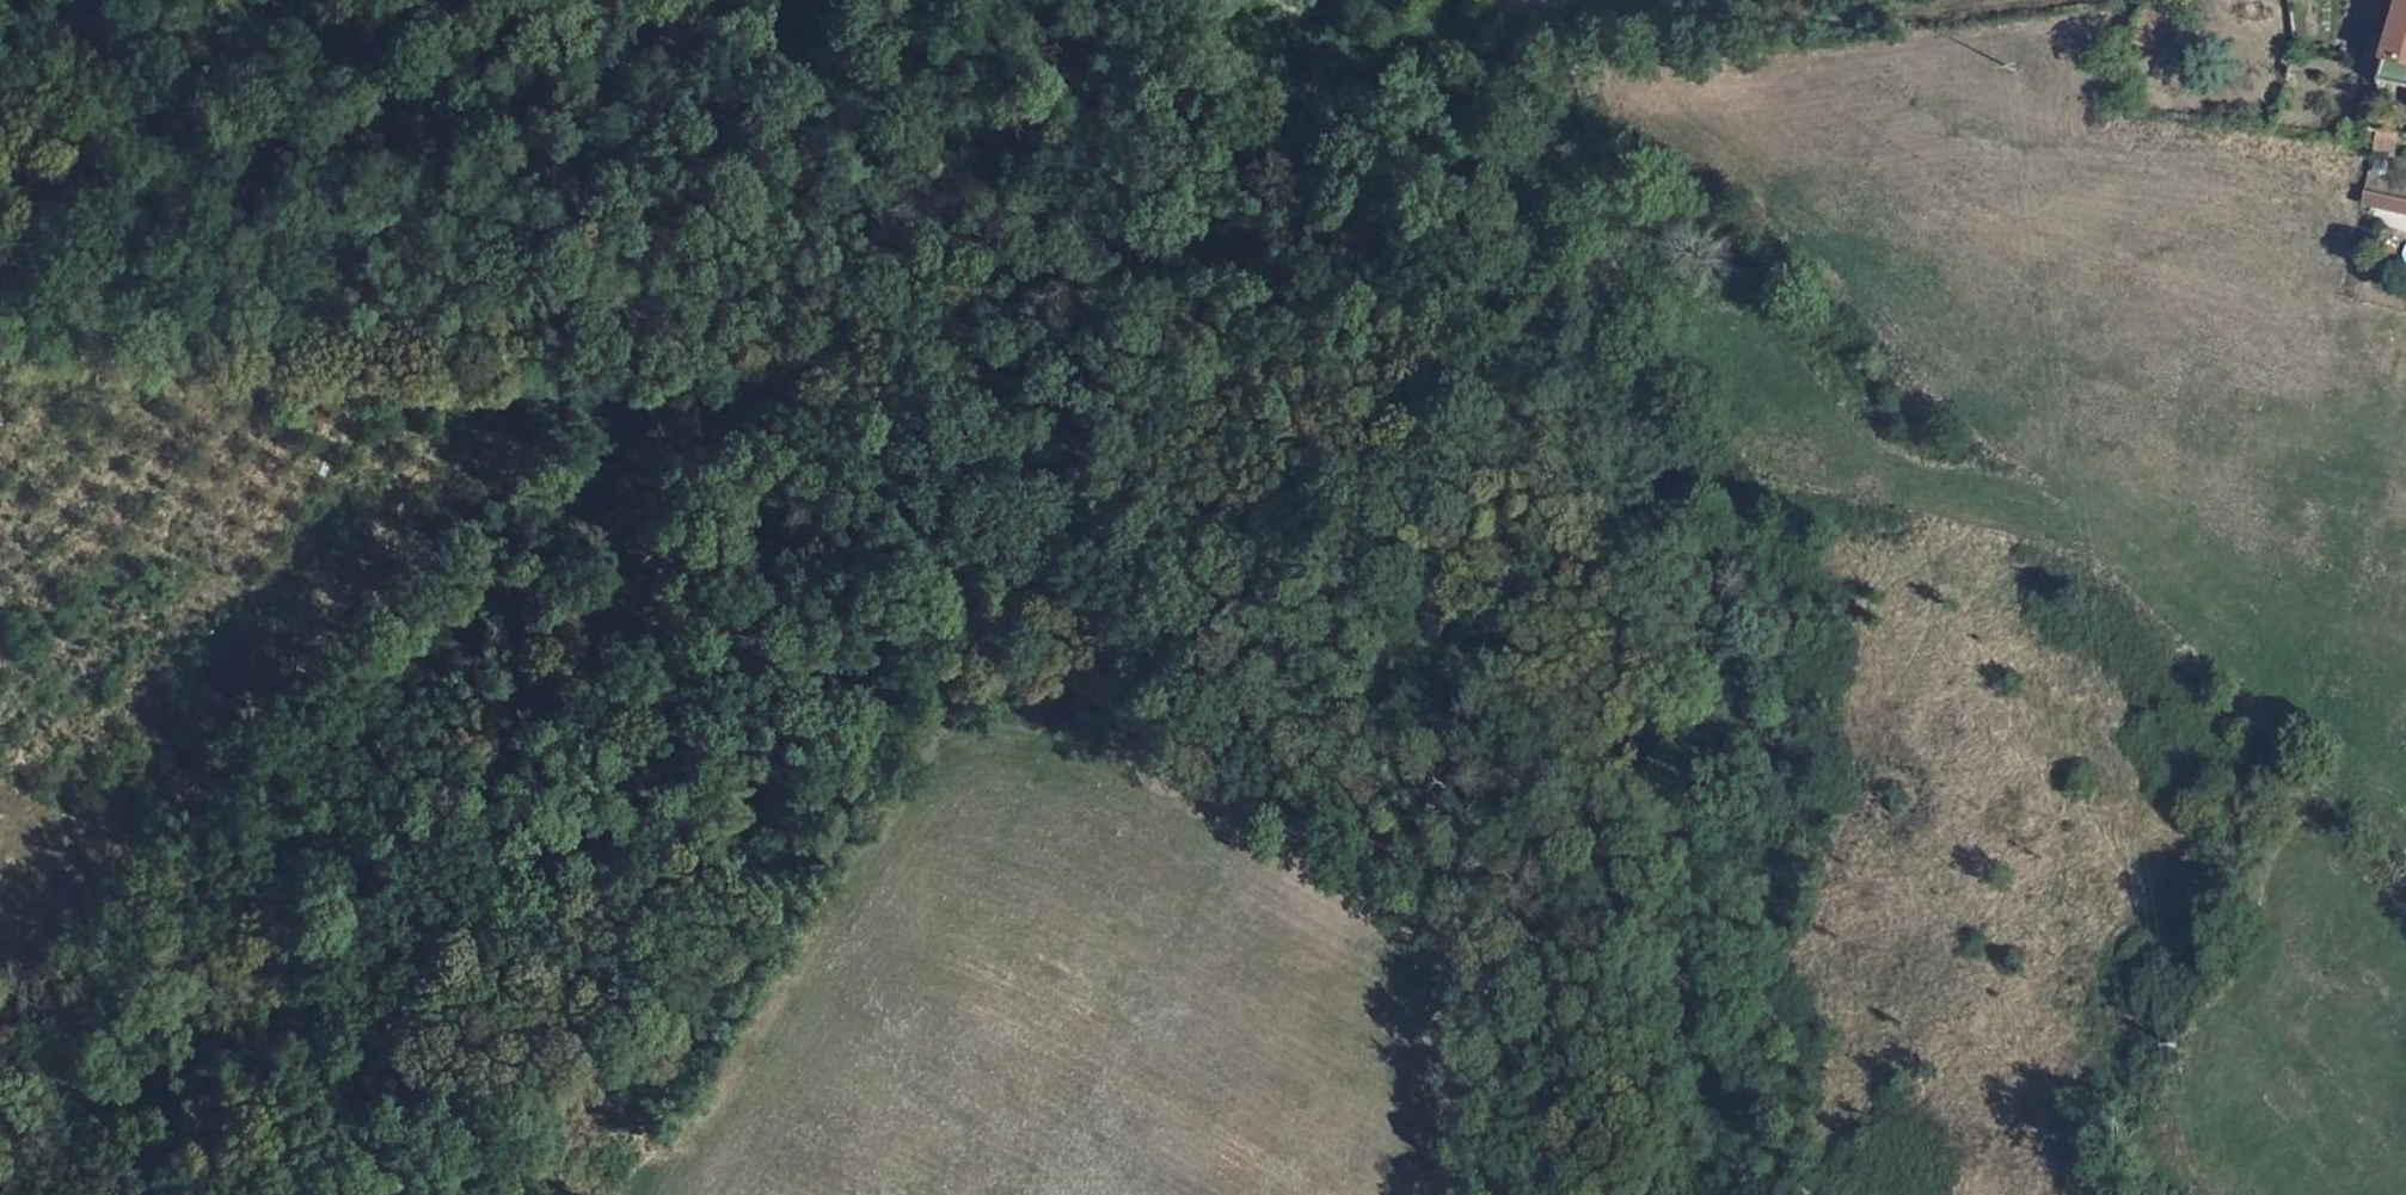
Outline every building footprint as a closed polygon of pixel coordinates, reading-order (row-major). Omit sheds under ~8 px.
[(2387,43),(2379,71),(2374,87),(2405,95),(2405,0),(2399,0),(2387,43)] [(2158,40),(2134,31),(2130,42),(2154,50),(2158,40)] [(2387,43),(2369,38),(2361,66),(2379,71),(2387,43)] [(2394,143),(2375,139),(2372,155),(2391,159),(2394,143)] [(2366,192),(2363,204),(2405,213),(2405,200),(2366,192)]
